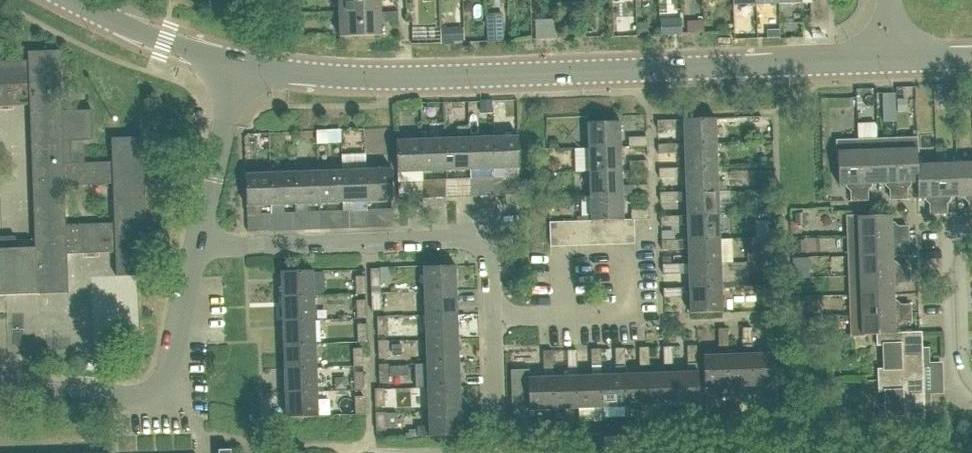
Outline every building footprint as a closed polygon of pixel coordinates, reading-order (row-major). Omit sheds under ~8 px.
[(382,12),(382,0),(339,0),(340,13),(382,12)] [(493,21),(492,6),(479,7),(480,22),(493,21)] [(382,12),(340,13),(341,37),(383,35),(382,22),(399,22),(399,12),(382,13),(382,12)] [(527,32),(549,31),(548,12),(525,13),(527,32)] [(703,22),(687,23),(687,34),(704,34),(703,22)] [(895,93),(882,93),(882,104),(895,104),(895,93)] [(683,119),(684,144),(717,143),(716,118),(683,119)] [(658,130),(676,130),(676,120),(658,121),(658,130)] [(588,148),(621,147),(620,121),(587,123),(588,148)] [(106,131),(110,269),(83,270),(84,306),(131,305),(130,268),(142,268),(138,130),(106,131)] [(471,170),(494,169),(493,136),(469,137),(471,170)] [(493,136),(494,169),(518,168),(519,168),(518,136),(493,136)] [(630,146),(647,146),(647,136),(629,137),(630,146)] [(447,171),(471,170),(469,137),(445,138),(447,171)] [(423,172),(447,171),(445,138),(421,139),(423,172)] [(917,164),(917,152),(917,138),(896,139),(899,199),(907,199),(906,189),(910,185),(910,183),(917,183),(917,164)] [(397,173),(423,172),(421,139),(396,140),(397,173)] [(891,200),(899,199),(896,139),(877,140),(878,184),(886,184),(886,186),(890,190),(891,200)] [(851,201),(859,201),(857,140),(836,141),(837,154),(839,185),(847,185),(847,187),(851,191),(851,201)] [(870,184),(878,184),(877,140),(857,140),(859,201),(867,201),(867,191),(870,186),(870,184)] [(685,168),(717,167),(717,143),(684,144),(685,168)] [(659,154),(677,153),(676,144),(659,145),(659,154)] [(589,172),(622,171),(621,147),(588,148),(589,172)] [(630,170),(648,170),(647,161),(630,161),(630,170)] [(950,197),(957,197),(956,163),(937,164),(938,214),(946,213),(946,203),(950,199),(950,197)] [(971,212),(971,163),(956,163),(957,197),(965,197),(965,199),(969,203),(969,212),(971,212)] [(930,214),(938,214),(937,164),(917,164),(917,183),(917,198),(925,198),(925,200),(929,204),(930,214)] [(685,192),(718,191),(717,167),(685,168),(685,192)] [(366,169),(367,202),(392,202),(391,168),(366,169)] [(660,178),(677,177),(677,168),(659,169),(660,178)] [(352,203),(367,202),(366,169),(342,170),(343,203),(344,229),(353,229),(352,203)] [(319,204),(343,203),(342,170),(318,171),(319,204)] [(304,205),(319,204),(318,171),(294,172),(295,205),(296,231),(305,230),(304,205)] [(589,196),(622,195),(622,171),(589,172),(589,196)] [(280,206),(295,205),(294,172),(270,173),(271,206),(272,232),(281,231),(280,206)] [(256,206),(271,206),(270,173),(246,174),(248,233),(257,232),(256,206)] [(495,196),(504,195),(503,177),(494,178),(495,196)] [(471,196),(480,196),(479,178),(470,178),(471,196)] [(447,197),(456,197),(455,179),(446,179),(447,197)] [(423,198),(432,198),(431,180),(422,180),(423,198)] [(399,199),(408,199),(407,181),(398,181),(399,199)] [(60,288),(58,241),(86,240),(86,218),(58,219),(57,182),(27,183),(29,242),(0,243),(0,290),(60,288)] [(631,195),(649,194),(648,185),(630,186),(631,195)] [(686,216),(719,215),(718,191),(685,192),(686,216)] [(678,202),(678,192),(660,193),(660,202),(678,202)] [(624,220),(623,219),(622,195),(589,196),(590,220),(590,221),(597,221),(609,220),(621,220),(624,220)] [(631,219),(633,219),(649,218),(649,209),(631,210),(631,219)] [(368,228),(377,228),(376,210),(367,210),(368,228)] [(320,230),(329,230),(328,212),(319,212),(320,230)] [(687,240),(720,239),(719,215),(686,216),(678,216),(679,226),(687,225),(687,240)] [(847,237),(907,235),(907,227),(897,227),(893,223),(891,223),(891,215),(859,216),(856,216),(846,216),(847,237)] [(679,226),(678,216),(661,217),(661,226),(679,226)] [(621,220),(621,243),(634,243),(633,219),(631,219),(623,219),(624,220),(621,220)] [(598,244),(597,221),(590,221),(590,220),(585,221),(586,245),(598,244)] [(598,244),(610,244),(609,220),(597,221),(598,244)] [(610,244),(621,243),(621,220),(609,220),(610,244)] [(550,246),(562,245),(561,221),(549,222),(550,246)] [(562,245),(574,245),(573,221),(561,221),(562,245)] [(574,245),(586,245),(585,221),(573,221),(574,245)] [(848,257),(892,255),(892,247),(894,247),(898,243),(908,242),(907,235),(847,237),(848,257)] [(688,264),(721,263),(720,239),(687,240),(661,241),(662,251),(687,249),(688,264)] [(848,276),(909,274),(909,266),(899,266),(894,262),(892,262),(892,255),(848,257),(848,276)] [(689,288),(722,287),(721,263),(688,264),(689,288)] [(663,274),(680,274),(680,264),(662,265),(663,274)] [(423,291),(456,290),(455,265),(422,266),(423,291)] [(371,287),(380,287),(379,268),(370,268),(371,287)] [(281,297),(314,295),(313,270),(280,271),(281,297)] [(849,296),(894,294),(893,286),(895,286),(899,282),(909,282),(909,274),(848,276),(849,296)] [(356,295),(365,295),(365,276),(355,277),(356,295)] [(722,287),(689,288),(690,313),(723,312),(722,287)] [(663,298),(681,298),(681,288),(663,289),(663,298)] [(424,315),(457,314),(456,290),(423,291),(424,315)] [(372,312),(376,311),(381,311),(380,293),(371,293),(372,312)] [(850,315),(910,313),(910,305),(900,305),(896,301),(894,301),(894,294),(849,296),(850,315)] [(282,321),(315,319),(314,295),(281,297),(282,321)] [(357,319),(366,319),(365,301),(356,301),(357,319)] [(895,333),(895,326),(897,326),(901,321),(911,321),(910,313),(850,315),(851,336),(864,336),(864,335),(876,335),(876,334),(895,333)] [(425,339),(458,338),(457,314),(424,315),(425,339)] [(378,335),(386,335),(386,317),(377,318),(378,335)] [(283,345),(316,344),(315,319),(282,321),(283,345)] [(358,343),(361,343),(367,343),(366,325),(357,325),(358,343)] [(743,347),(752,346),(751,328),(742,329),(743,347)] [(767,346),(776,346),(775,328),(766,328),(767,346)] [(719,348),(728,347),(727,329),(718,330),(719,348)] [(878,380),(923,379),(921,332),(895,333),(876,334),(876,335),(877,346),(883,345),(884,368),(878,369),(878,380)] [(426,363),(459,362),(458,338),(425,339),(426,363)] [(378,359),(387,359),(387,341),(378,341),(378,359)] [(284,369),(317,368),(316,344),(283,345),(284,369)] [(688,365),(697,364),(696,346),(687,347),(688,365)] [(664,365),(673,365),(672,347),(663,348),(664,365)] [(640,366),(649,366),(648,348),(639,348),(640,366)] [(616,367),(625,367),(624,349),(615,349),(616,367)] [(352,368),(362,367),(361,350),(351,350),(352,368)] [(592,368),(601,368),(600,350),(591,350),(592,368)] [(544,370),(553,369),(552,351),(543,352),(544,370)] [(568,377),(553,377),(554,410),(578,410),(577,376),(576,351),(567,351),(568,377)] [(752,354),(753,387),(778,386),(777,353),(776,353),(752,354)] [(729,388),(753,387),(752,354),(728,355),(729,388)] [(704,389),(729,388),(728,355),(703,356),(704,389)] [(460,386),(459,362),(426,363),(427,387),(460,386)] [(379,383),(388,383),(387,365),(379,366),(379,383)] [(284,393),(317,392),(317,368),(284,369),(284,393)] [(554,410),(553,377),(529,378),(529,370),(511,371),(512,407),(513,407),(513,406),(529,406),(529,411),(554,410)] [(673,373),(674,406),(699,405),(698,372),(673,373)] [(353,392),(363,391),(362,373),(353,374),(353,392)] [(650,407),(674,406),(673,373),(649,374),(650,407)] [(626,408),(650,407),(649,374),(625,375),(626,408)] [(602,409),(626,408),(625,375),(601,376),(602,409)] [(578,410),(602,409),(601,376),(577,376),(578,410)] [(923,379),(878,380),(878,392),(884,392),(885,415),(879,415),(880,427),(925,425),(923,379)] [(428,411),(461,410),(460,386),(427,387),(428,411)] [(375,407),(384,407),(383,389),(374,389),(375,407)] [(317,392),(284,393),(285,418),(318,417),(318,416),(317,392)] [(355,416),(361,416),(364,415),(363,397),(354,398),(355,414),(355,416)] [(462,435),(461,410),(428,411),(428,427),(417,427),(417,436),(417,437),(429,436),(429,437),(462,435)] [(385,431),(384,413),(375,413),(376,431),(385,431)] [(734,429),(733,441),(749,442),(750,430),(734,429)]
